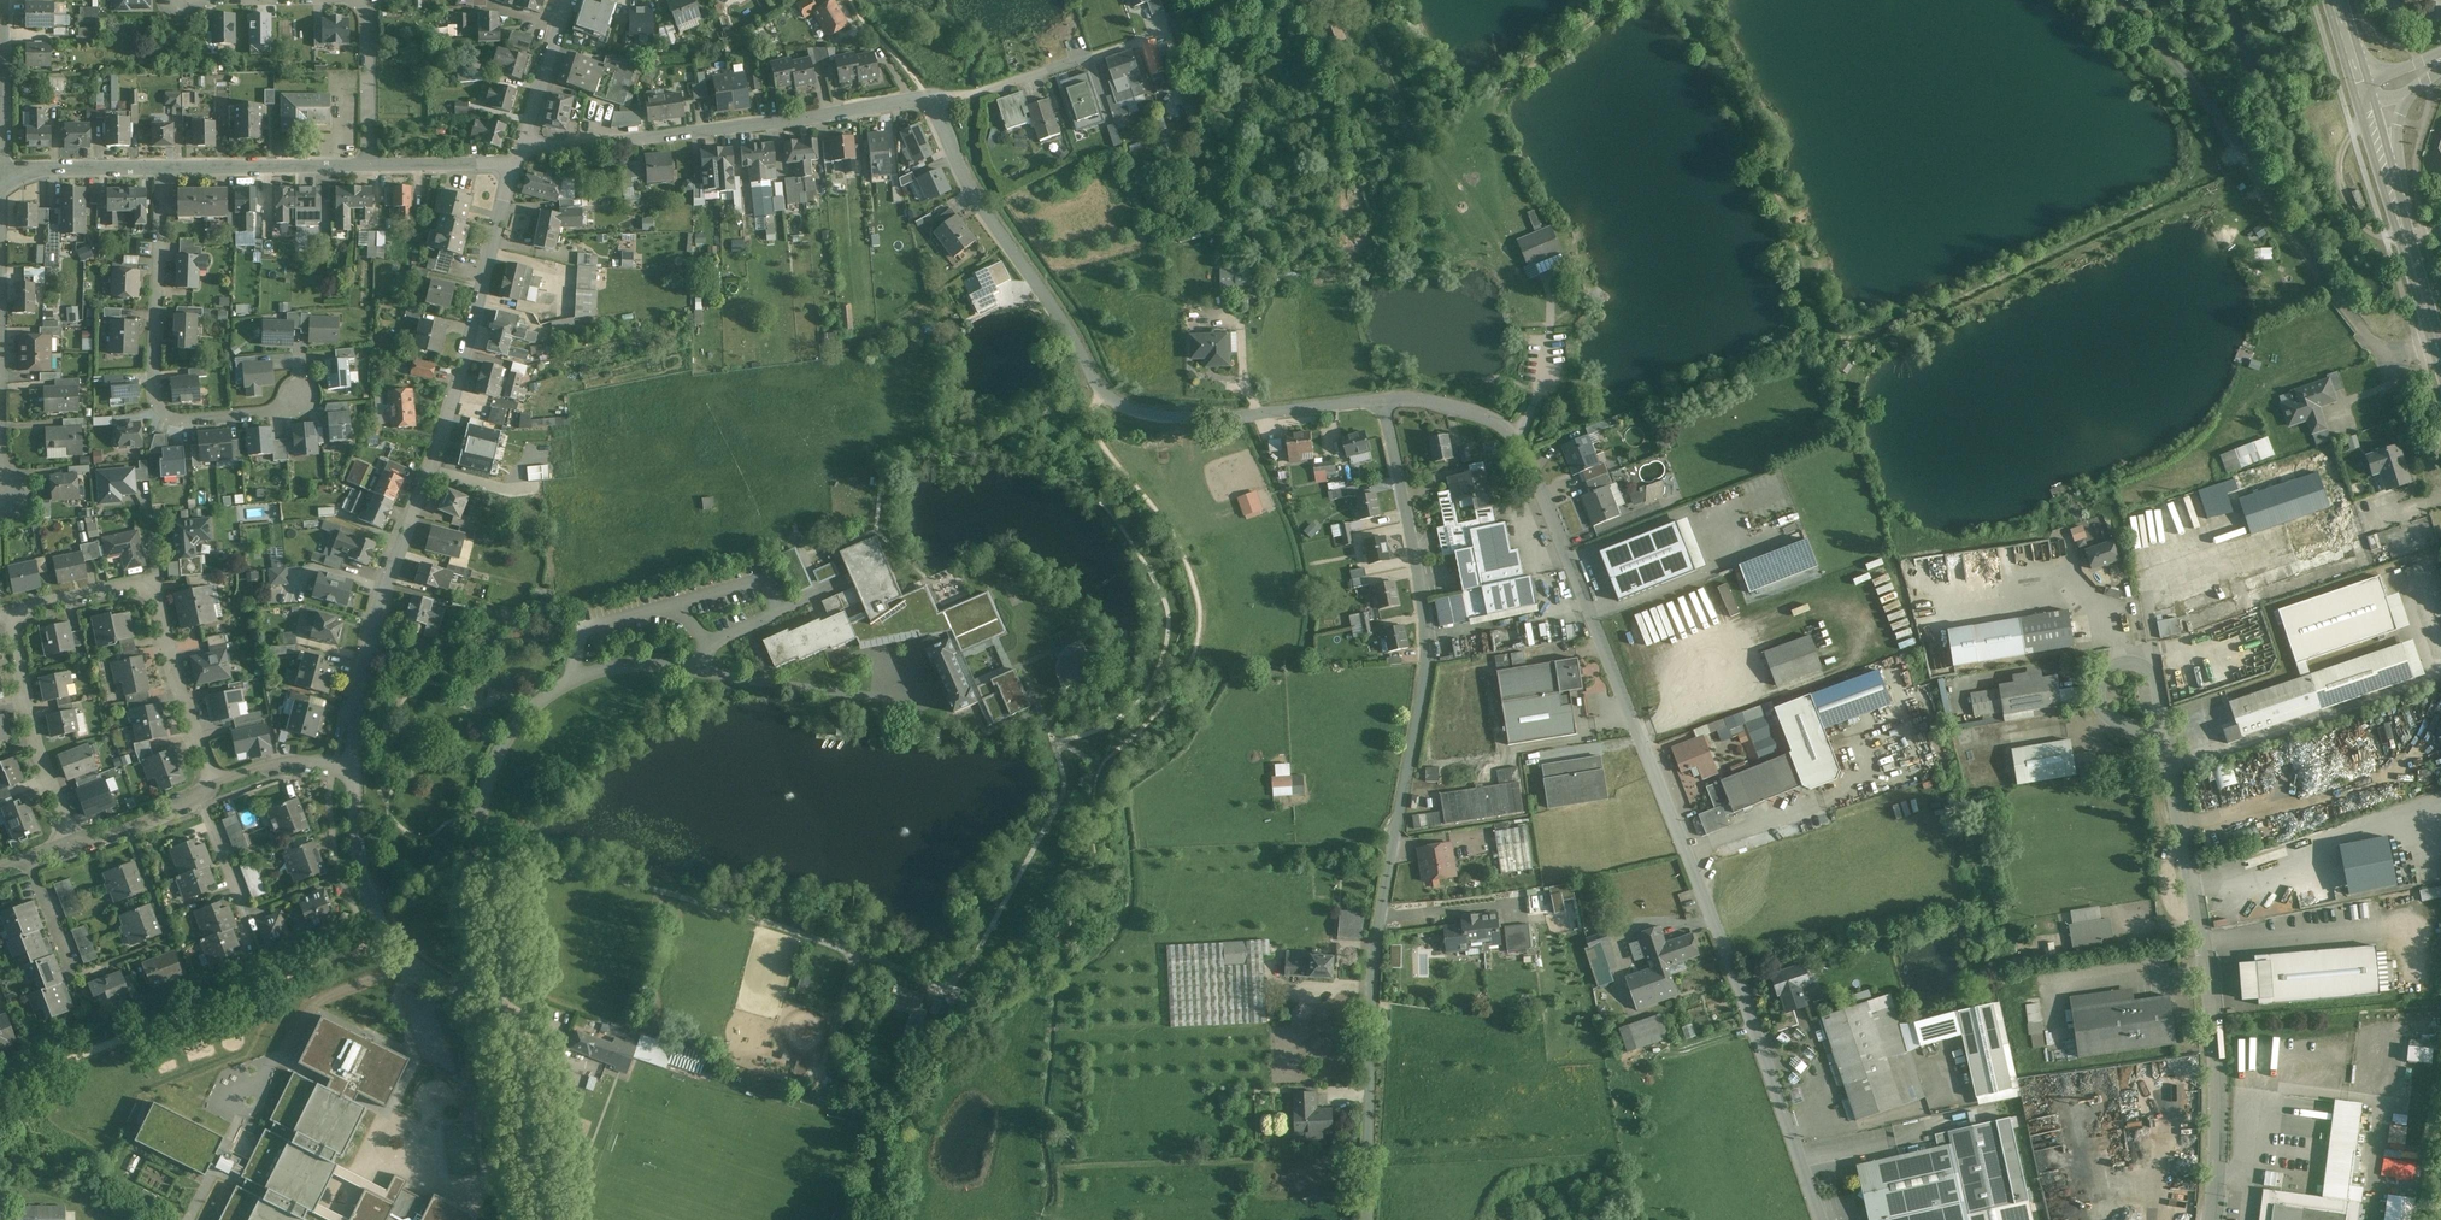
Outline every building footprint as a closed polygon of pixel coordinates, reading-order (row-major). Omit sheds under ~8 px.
[(149,0),(117,0),(117,8),(119,9),(127,9),(129,8),(149,7),(149,0)] [(502,3),(540,14),(543,3),(533,0),(502,0),(502,3)] [(600,6),(583,0),(575,27),(605,37),(615,5),(601,1),(600,6)] [(677,3),(668,7),(676,26),(677,26),(680,33),(698,25),(695,18),(700,17),(693,0),(675,0),(677,3)] [(796,5),(804,18),(814,12),(813,12),(817,9),(812,0),(804,0),(796,5)] [(817,9),(813,12),(814,12),(829,38),(848,26),(833,0),(817,9)] [(1161,0),(1152,0),(1152,1),(1154,8),(1162,5),(1161,0)] [(54,15),(54,3),(26,4),(26,16),(54,15)] [(647,10),(630,9),(629,33),(626,33),(626,46),(636,46),(636,42),(652,42),(652,14),(647,10)] [(271,45),(271,13),(248,13),(248,45),(271,45)] [(349,13),(322,13),(322,42),(349,42),(349,13)] [(468,15),(456,14),(456,22),(456,25),(468,25),(468,15)] [(498,14),(478,15),(478,27),(479,27),(479,28),(489,28),(489,22),(499,22),(498,14)] [(54,28),(54,15),(26,16),(26,28),(54,28)] [(234,25),(234,15),(213,15),(213,25),(214,25),(214,32),(214,44),(217,44),(234,44),(234,33),(235,33),(235,25),(234,25)] [(752,17),(745,21),(748,27),(755,22),(752,17)] [(489,22),(489,28),(479,28),(479,27),(478,27),(479,36),(479,42),(495,42),(499,42),(499,28),(499,22),(489,22)] [(671,24),(659,29),(659,43),(673,44),(674,38),(671,24)] [(1339,24),(1323,31),(1331,52),(1348,45),(1339,24)] [(456,35),(456,25),(446,25),(447,35),(456,35)] [(468,25),(456,25),(457,36),(479,36),(478,27),(469,27),(469,25),(468,25)] [(532,37),(511,31),(507,45),(528,51),(532,37)] [(214,44),(214,32),(206,33),(206,54),(217,54),(217,44),(214,44)] [(92,46),(91,36),(76,36),(76,46),(92,46)] [(1156,40),(1143,44),(1152,75),(1165,72),(1161,57),(1170,54),(1166,40),(1157,43),(1156,40)] [(51,67),(51,44),(26,45),(26,67),(51,67)] [(820,48),(812,49),(815,65),(822,63),(823,65),(820,48)] [(827,48),(820,48),(823,65),(830,63),(827,48)] [(526,58),(497,50),(493,65),(504,68),(503,74),(519,79),(526,58)] [(1143,84),(1132,51),(1120,55),(1134,98),(1144,95),(1141,85),(1143,84)] [(854,54),(834,59),(840,82),(858,78),(854,58),(854,54)] [(854,58),(858,78),(859,82),(878,77),(873,54),(854,58)] [(1120,55),(1107,60),(1114,80),(1109,82),(1113,95),(1116,104),(1118,104),(1134,98),(1120,55)] [(579,57),(578,60),(568,57),(560,83),(578,89),(579,86),(595,91),(603,65),(579,57)] [(638,62),(605,59),(595,91),(593,96),(623,106),(638,62)] [(791,63),(790,63),(795,83),(794,83),(795,87),(814,83),(809,59),(791,63)] [(790,60),(771,64),(776,87),(794,83),(795,83),(790,63),(791,63),(790,60)] [(1200,60),(1190,63),(1193,75),(1203,72),(1200,60)] [(658,69),(647,65),(641,80),(652,85),(658,69)] [(472,69),(456,70),(457,83),(485,80),(485,73),(473,74),(472,69)] [(1203,72),(1193,75),(1195,82),(1208,78),(1206,71),(1203,72)] [(1097,98),(1089,73),(1061,82),(1069,107),(1097,98)] [(734,75),(729,76),(733,110),(749,107),(744,74),(734,75)] [(723,77),(713,79),(718,112),(733,110),(729,76),(723,77)] [(760,76),(753,77),(755,91),(762,90),(760,76)] [(1164,77),(1154,81),(1157,93),(1168,90),(1164,77)] [(64,91),(64,78),(50,79),(50,91),(64,91)] [(516,90),(499,85),(489,83),(485,83),(482,94),(480,104),(510,112),(516,90)] [(705,83),(698,84),(701,99),(708,98),(705,83)] [(698,84),(691,86),(693,100),(701,99),(698,84)] [(274,90),(265,90),(266,104),(274,105),(274,90)] [(191,93),(182,93),(182,108),(192,108),(192,104),(191,93)] [(680,93),(663,96),(666,119),(684,116),(680,93)] [(1020,93),(997,101),(1007,131),(1027,125),(1025,119),(1027,118),(1026,114),(1030,113),(1028,107),(1029,106),(1026,98),(1022,100),(1020,93)] [(559,95),(553,94),(552,95),(550,94),(543,127),(566,131),(570,109),(575,110),(577,101),(572,100),(572,99),(558,96),(559,95)] [(1188,94),(1182,96),(1185,107),(1192,105),(1188,94)] [(180,108),(180,95),(172,95),(172,105),(172,108),(180,108)] [(1113,95),(1107,97),(1111,110),(1119,107),(1118,104),(1116,104),(1113,95)] [(328,96),(283,96),(283,131),(308,131),(308,126),(317,126),(317,122),(328,122),(328,96)] [(657,97),(645,99),(648,121),(666,119),(663,96),(657,97)] [(1105,123),(1097,98),(1069,107),(1077,132),(1105,123)] [(1029,106),(1028,107),(1030,113),(1039,139),(1051,135),(1052,137),(1061,134),(1049,100),(1029,106)] [(260,104),(236,105),(236,121),(261,121),(260,104)] [(468,105),(448,104),(448,118),(458,119),(458,118),(465,119),(474,114),(474,111),(468,111),(468,105)] [(1119,107),(1111,110),(1114,119),(1122,116),(1130,114),(1127,105),(1119,107)] [(44,111),(31,111),(31,112),(23,113),(23,128),(26,128),(26,148),(51,147),(51,127),(44,127),(44,111)] [(639,112),(614,112),(612,128),(641,125),(639,112)] [(118,147),(118,113),(106,113),(107,147),(118,147)] [(129,147),(129,113),(118,113),(118,147),(129,147)] [(1122,116),(1114,119),(1118,130),(1126,127),(1122,116)] [(261,138),(261,121),(236,121),(236,131),(237,139),(261,138)] [(506,126),(488,121),(487,124),(475,121),(471,136),(483,140),(482,143),(499,148),(506,126)] [(214,123),(192,123),(192,131),(192,134),(194,134),(195,146),(214,146),(214,123)] [(89,125),(65,125),(66,147),(67,147),(70,149),(74,149),(76,147),(89,147),(89,125)] [(173,146),(173,125),(153,125),(153,146),(173,146)] [(918,125),(900,133),(910,155),(905,158),(908,164),(907,165),(908,167),(932,156),(918,125)] [(192,131),(186,131),(186,146),(195,146),(194,134),(192,134),(192,131)] [(237,139),(236,131),(229,131),(229,146),(238,146),(237,139)] [(886,133),(867,135),(871,177),(890,175),(886,133)] [(842,137),(829,139),(829,141),(831,162),(845,160),(855,160),(855,159),(853,136),(852,137),(850,135),(844,135),(842,137)] [(816,140),(805,141),(805,142),(800,143),(802,161),(808,161),(818,160),(816,140)] [(829,141),(822,142),(824,163),(831,162),(829,141)] [(795,142),(784,143),(786,163),(795,162),(802,161),(800,143),(795,143),(795,142)] [(772,144),(757,146),(759,165),(764,165),(774,164),(772,144)] [(757,146),(741,147),(743,167),(753,166),(759,165),(757,146)] [(732,148),(716,149),(716,150),(718,169),(731,168),(733,168),(732,148)] [(716,150),(700,151),(703,191),(719,189),(719,185),(718,169),(716,150)] [(669,154),(645,156),(646,161),(647,177),(647,179),(671,177),(669,154)] [(855,160),(845,160),(846,172),(856,172),(855,160)] [(646,161),(637,162),(638,177),(639,178),(647,177),(646,161)] [(802,161),(795,162),(796,165),(794,165),(795,178),(804,177),(802,161)] [(808,161),(802,161),(804,177),(811,176),(810,163),(808,163),(808,161)] [(637,162),(621,164),(622,178),(638,177),(637,162)] [(759,165),(753,166),(753,169),(751,169),(752,182),(760,181),(759,165)] [(764,165),(759,165),(760,181),(768,180),(767,171),(767,167),(765,168),(764,165)] [(731,168),(718,169),(719,185),(719,189),(720,193),(733,191),(731,168)] [(939,170),(918,179),(928,201),(949,191),(939,170)] [(775,171),(767,171),(768,180),(776,180),(775,171)] [(561,181),(528,172),(523,192),(556,201),(561,181)] [(912,173),(899,179),(900,186),(900,188),(915,181),(912,173)] [(638,177),(622,178),(624,195),(640,194),(639,178),(638,177)] [(583,180),(561,181),(556,201),(581,199),(584,199),(583,180)] [(900,186),(891,187),(893,203),(904,202),(900,188),(900,186)] [(1206,186),(1195,188),(1196,200),(1207,199),(1206,186)] [(411,208),(411,187),(393,187),(393,189),(393,207),(393,208),(400,208),(400,221),(411,221),(411,208)] [(289,188),(276,189),(276,209),(277,209),(289,209),(295,209),(295,189),(289,189),(289,188)] [(354,209),(354,188),(336,188),(336,229),(350,229),(350,209),(354,209)] [(372,209),(372,188),(354,188),(354,209),(360,209),(360,214),(360,222),(369,221),(369,209),(372,209)] [(768,188),(761,189),(763,207),(770,206),(768,188)] [(84,189),(62,189),(62,219),(61,234),(84,233),(84,219),(84,189)] [(203,189),(177,189),(177,218),(203,218),(203,189)] [(227,189),(203,189),(203,218),(227,218),(227,213),(227,195),(227,189)] [(244,189),(244,192),(235,192),(235,195),(235,213),(240,213),(252,213),(255,213),(254,189),(244,189)] [(314,189),(295,189),(295,209),(296,226),(305,226),(305,222),(321,222),(320,198),(315,198),(314,189)] [(393,207),(393,189),(385,189),(385,207),(393,207)] [(761,189),(754,189),(756,207),(763,207),(761,189)] [(127,212),(126,190),(107,191),(107,212),(108,212),(108,226),(117,226),(117,212),(127,212)] [(146,212),(146,190),(126,190),(127,212),(136,212),(136,225),(146,225),(146,212)] [(471,198),(440,190),(433,212),(435,213),(465,221),(471,198)] [(785,210),(784,196),(773,196),(773,210),(785,210)] [(581,199),(556,201),(559,201),(560,208),(581,206),(581,199)] [(37,206),(18,206),(18,215),(17,215),(17,228),(37,228),(37,225),(37,209),(37,206)] [(47,209),(37,209),(37,225),(46,225),(47,209)] [(55,209),(47,209),(46,225),(48,225),(55,225),(55,214),(55,209)] [(289,223),(289,209),(277,209),(277,224),(289,223)] [(951,209),(937,220),(942,227),(957,216),(951,209)] [(560,215),(541,211),(539,220),(540,220),(538,229),(557,233),(558,233),(559,227),(581,226),(581,210),(560,211),(560,215)] [(1535,211),(1528,213),(1536,234),(1543,231),(1535,211)] [(252,231),(252,213),(240,213),(240,231),(252,231)] [(465,221),(435,213),(431,230),(432,230),(465,239),(468,228),(463,226),(465,221)] [(977,241),(957,216),(942,227),(935,233),(943,242),(946,240),(957,255),(954,257),(955,258),(977,241)] [(55,225),(48,225),(48,242),(58,243),(58,226),(55,225)] [(1536,234),(1518,242),(1528,266),(1534,264),(1561,253),(1551,228),(1543,231),(1536,234)] [(557,233),(538,229),(536,238),(535,238),(533,247),(554,251),(557,233)] [(774,229),(767,230),(767,239),(775,238),(774,229)] [(465,239),(432,230),(428,246),(440,250),(454,253),(460,255),(465,239)] [(377,232),(368,232),(368,246),(377,247),(377,232)] [(58,243),(48,242),(45,245),(45,264),(44,267),(58,267),(59,249),(58,243)] [(45,245),(37,245),(36,263),(45,264),(45,245)] [(81,260),(93,255),(89,245),(77,250),(81,260)] [(201,257),(201,247),(194,247),(180,247),(179,256),(201,257)] [(2261,258),(2273,258),(2273,247),(2261,248),(2261,258)] [(454,253),(440,250),(438,256),(452,260),(454,253)] [(634,266),(633,251),(622,251),(622,267),(634,266)] [(1561,253),(1534,264),(1538,274),(1565,263),(1561,253)] [(591,254),(578,254),(577,266),(590,267),(591,254)] [(179,256),(178,256),(177,288),(197,289),(198,279),(194,279),(194,278),(194,271),(196,269),(206,270),(207,257),(201,257),(179,256)] [(452,260),(438,256),(437,261),(436,264),(450,267),(452,260)] [(437,261),(429,259),(426,269),(428,270),(434,271),(436,264),(437,261)] [(450,267),(436,264),(434,271),(448,275),(450,267)] [(532,269),(508,264),(500,296),(517,300),(518,299),(526,301),(529,289),(533,270),(532,269)] [(426,269),(412,266),(410,274),(426,278),(428,270),(426,269)] [(590,267),(577,266),(576,291),(594,292),(595,267),(590,267)] [(136,270),(113,269),(111,299),(138,300),(140,271),(136,270)] [(988,269),(977,274),(984,290),(971,296),(979,312),(998,303),(994,295),(999,292),(988,269)] [(454,287),(438,283),(438,284),(430,282),(426,302),(449,307),(454,287)] [(34,313),(34,284),(24,284),(17,284),(17,313),(34,313)] [(544,292),(529,289),(526,301),(541,305),(544,292)] [(594,292),(576,291),(574,318),(595,316),(597,292),(594,292)] [(281,304),(283,312),(290,310),(289,302),(281,304)] [(850,305),(840,306),(843,330),(844,332),(845,331),(846,335),(853,334),(850,305)] [(67,307),(68,322),(79,322),(79,306),(67,307)] [(121,309),(104,308),(104,317),(121,318),(121,309)] [(203,308),(187,308),(187,315),(196,316),(197,316),(196,316),(202,317),(203,308)] [(420,313),(406,310),(404,317),(418,320),(420,313)] [(519,317),(497,311),(494,322),(493,323),(491,323),(489,328),(492,329),(492,330),(492,331),(490,336),(511,342),(512,337),(524,340),(535,343),(537,335),(526,332),(528,326),(525,321),(522,320),(517,323),(519,317)] [(879,316),(882,325),(894,321),(891,311),(879,316)] [(301,312),(287,313),(287,322),(293,323),(292,329),(301,329),(301,314),(301,312)] [(311,314),(301,314),(301,329),(301,334),(310,334),(310,318),(311,318),(311,314)] [(187,315),(175,315),(174,336),(180,336),(179,349),(195,350),(196,316),(187,315)] [(311,318),(310,318),(310,334),(309,341),(338,342),(338,322),(327,322),(327,319),(311,318)] [(573,318),(550,322),(552,331),(575,326),(573,318)] [(136,322),(112,321),(111,354),(135,355),(136,322)] [(444,326),(421,321),(415,348),(416,349),(417,346),(425,348),(425,351),(438,354),(441,340),(440,340),(443,327),(444,327),(444,326)] [(287,322),(264,322),(263,344),(292,345),(292,329),(293,323),(287,322)] [(61,327),(40,328),(40,336),(49,336),(61,336),(61,327)] [(1215,335),(1191,336),(1192,359),(1215,358),(1215,366),(1230,366),(1229,353),(1228,334),(1227,329),(1215,330),(1215,335)] [(1237,331),(1229,331),(1229,329),(1227,329),(1228,334),(1229,353),(1237,353),(1237,331)] [(936,334),(926,336),(929,347),(938,345),(936,334)] [(40,336),(21,336),(20,354),(49,354),(49,336),(40,336)] [(511,342),(490,336),(489,342),(488,342),(486,351),(525,361),(528,352),(509,347),(511,342)] [(353,348),(335,350),(336,360),(348,359),(354,359),(353,348)] [(49,354),(20,354),(20,371),(49,371),(49,354)] [(336,360),(325,361),(328,390),(351,388),(348,359),(336,360)] [(435,364),(414,359),(410,375),(432,380),(435,364)] [(272,362),(242,363),(244,387),(273,385),(272,362)] [(527,366),(513,362),(510,372),(522,375),(522,376),(524,376),(527,366)] [(502,368),(483,363),(479,377),(519,388),(522,376),(522,375),(510,372),(508,379),(500,377),(502,368)] [(539,369),(532,368),(531,376),(538,377),(539,369)] [(2338,372),(2327,375),(2328,380),(2322,382),(2326,395),(2344,389),(2338,372)] [(61,373),(40,373),(39,381),(41,381),(61,380),(61,373)] [(200,373),(170,376),(173,402),(202,400),(200,373)] [(122,375),(110,376),(111,383),(123,382),(122,375)] [(519,388),(479,377),(475,392),(495,397),(497,388),(505,390),(504,397),(515,400),(519,388)] [(79,378),(65,379),(65,388),(77,388),(79,388),(79,378)] [(111,383),(112,399),(124,398),(125,404),(137,402),(137,397),(139,397),(138,381),(123,382),(111,383)] [(2322,382),(2302,389),(2304,395),(2303,395),(2303,397),(2282,404),(2289,426),(2308,419),(2313,433),(2326,428),(2318,404),(2315,405),(2313,399),(2326,395),(2322,382)] [(65,388),(44,389),(45,411),(78,410),(77,388),(65,388)] [(411,390),(388,392),(389,397),(390,420),(391,428),(414,427),(411,390)] [(389,397),(373,398),(374,407),(376,407),(376,416),(376,421),(381,420),(390,420),(389,397)] [(502,425),(506,411),(492,407),(488,421),(502,425)] [(350,410),(327,412),(330,440),(352,438),(350,410)] [(519,427),(560,425),(560,417),(530,419),(530,413),(519,414),(519,427)] [(376,416),(370,416),(369,425),(380,426),(381,420),(376,421),(376,416)] [(1617,416),(1589,427),(1592,434),(1620,424),(1617,416)] [(94,417),(94,425),(112,425),(112,417),(94,417)] [(483,428),(484,422),(470,418),(458,466),(491,474),(501,433),(483,428)] [(84,419),(68,419),(68,427),(81,427),(84,427),(84,419)] [(124,425),(118,426),(119,448),(142,446),(140,424),(136,424),(134,426),(129,423),(126,423),(124,425)] [(310,427),(310,425),(293,426),(293,431),(295,451),(305,450),(305,455),(317,454),(315,428),(313,429),(310,427)] [(380,426),(369,425),(369,435),(379,436),(380,426)] [(66,427),(45,428),(46,448),(47,449),(47,446),(53,446),(53,449),(56,449),(56,446),(68,445),(68,456),(83,455),(81,427),(68,427),(66,427)] [(273,454),(272,441),(271,428),(246,430),(247,439),(246,439),(246,447),(248,447),(248,456),(273,454)] [(2326,428),(2313,433),(2317,445),(2330,440),(2326,428)] [(227,431),(214,432),(216,460),(231,458),(232,458),(230,441),(230,434),(229,434),(229,431),(227,431)] [(293,431),(286,432),(288,452),(295,451),(293,431)] [(214,432),(201,433),(201,434),(198,434),(198,437),(199,445),(200,461),(201,461),(216,460),(214,432)] [(1310,432),(1287,435),(1289,455),(1299,453),(1299,455),(1313,453),(1310,432)] [(1365,432),(1343,438),(1348,457),(1357,454),(1358,455),(1370,451),(1365,432)] [(167,434),(155,435),(149,454),(162,453),(162,449),(168,448),(167,434)] [(1448,435),(1429,439),(1434,462),(1453,458),(1448,435)] [(1588,435),(1561,446),(1573,476),(1582,472),(1600,465),(1588,435)] [(1271,451),(1283,449),(1281,437),(1269,439),(1271,451)] [(1669,450),(1664,437),(1656,440),(1661,453),(1669,450)] [(2220,455),(2227,473),(2275,455),(2268,437),(2220,455)] [(238,440),(230,441),(232,458),(231,458),(231,462),(235,462),(240,462),(238,440)] [(199,445),(191,446),(192,467),(201,467),(201,461),(200,461),(199,445)] [(2398,446),(2367,456),(2371,469),(2381,466),(2389,489),(2410,482),(2398,446)] [(168,448),(162,449),(162,453),(163,460),(159,460),(161,478),(186,476),(183,447),(168,448)] [(1468,448),(1460,449),(1463,463),(1471,461),(1468,448)] [(147,461),(139,461),(140,481),(149,481),(147,461)] [(373,470),(356,462),(347,482),(369,491),(373,494),(378,484),(369,480),(373,470)] [(1335,462),(1324,463),(1325,471),(1336,470),(1335,462)] [(1324,463),(1314,465),(1314,473),(1325,471),(1324,463)] [(1483,463),(1469,466),(1471,473),(1484,470),(1483,463)] [(1600,465),(1582,472),(1586,482),(1594,479),(1594,480),(1609,474),(1604,463),(1600,465)] [(135,467),(96,470),(99,503),(122,501),(121,492),(137,491),(135,467)] [(2294,469),(2281,472),(2283,481),(2296,478),(2294,469)] [(75,470),(50,474),(53,501),(78,498),(75,470)] [(1471,473),(1447,478),(1450,491),(1438,493),(1440,503),(1453,500),(1458,524),(1477,520),(1475,511),(1492,507),(1484,470),(1471,473)] [(402,480),(383,472),(378,484),(373,494),(392,502),(397,491),(399,490),(403,482),(402,480)] [(2250,496),(2239,500),(2251,534),(2330,507),(2318,473),(2250,496)] [(1609,474),(1594,480),(1594,479),(1586,482),(1591,493),(1609,486),(1613,484),(1609,474)] [(878,479),(871,478),(870,485),(877,486),(878,479)] [(1664,480),(1655,483),(1655,499),(1663,499),(1664,480)] [(1591,493),(1581,497),(1593,526),(1620,515),(1617,508),(1625,505),(1617,483),(1613,484),(1609,486),(1591,493)] [(1655,499),(1655,483),(1646,487),(1646,502),(1654,502),(1655,499)] [(2222,484),(2199,491),(2208,519),(2232,513),(2229,503),(2223,484),(2222,484)] [(1347,487),(1333,491),(1335,499),(1349,496),(1347,487)] [(1646,502),(1646,487),(1630,493),(1635,506),(1646,502)] [(364,495),(355,491),(352,490),(349,496),(352,498),(351,501),(360,505),(364,495)] [(468,498),(447,490),(438,510),(453,516),(459,519),(460,516),(468,498)] [(373,494),(369,491),(366,498),(372,501),(369,507),(387,516),(393,502),(373,494)] [(1257,492),(1238,499),(1245,517),(1264,510),(1257,492)] [(1375,493),(1357,497),(1359,507),(1358,507),(1360,520),(1380,516),(1375,493)] [(713,496),(701,498),(702,510),(715,508),(713,496)] [(1453,500),(1440,503),(1445,527),(1445,528),(1450,527),(1450,526),(1458,524),(1453,500)] [(350,503),(345,501),(342,509),(355,514),(360,505),(351,501),(350,503)] [(335,507),(318,508),(319,517),(335,516),(335,507)] [(387,516),(369,507),(366,514),(361,512),(358,519),(381,529),(387,516)] [(1492,507),(1475,511),(1477,520),(1479,528),(1496,525),(1492,507)] [(2092,543),(2111,535),(2103,515),(2070,528),(2075,542),(2090,536),(2092,543)] [(94,516),(85,518),(89,537),(98,535),(94,516)] [(479,521),(460,516),(459,519),(453,516),(451,525),(459,527),(475,531),(477,531),(479,521)] [(208,520),(173,523),(176,559),(179,559),(195,558),(195,557),(194,546),(199,540),(210,539),(208,520)] [(1458,524),(1450,526),(1450,527),(1456,554),(1464,591),(1525,579),(1524,578),(1519,549),(1511,551),(1506,523),(1496,525),(1479,528),(1477,520),(1458,524)] [(38,521),(31,522),(33,532),(40,531),(38,521)] [(1598,552),(1618,602),(1694,572),(1673,522),(1598,552)] [(352,531),(333,524),(330,530),(334,531),(331,539),(335,540),(339,531),(350,535),(352,531)] [(457,534),(431,527),(426,549),(459,557),(463,539),(464,535),(457,534)] [(475,531),(459,527),(457,534),(464,535),(463,539),(472,541),(475,531)] [(1445,527),(1437,528),(1443,556),(1456,554),(1450,527),(1445,528),(1445,527)] [(375,543),(357,536),(356,538),(350,535),(339,531),(335,540),(332,549),(345,555),(349,556),(348,558),(366,565),(375,543)] [(137,532),(103,539),(107,557),(122,554),(125,569),(144,565),(137,532)] [(2383,532),(2377,534),(2381,547),(2388,545),(2383,532)] [(1351,533),(1343,535),(1346,545),(1353,544),(1351,533)] [(2374,535),(2367,537),(2372,551),(2378,548),(2374,535)] [(852,579),(856,587),(862,601),(867,612),(872,624),(890,611),(887,604),(904,597),(877,537),(841,553),(852,579)] [(1385,537),(1366,541),(1368,551),(1367,551),(1370,564),(1390,560),(1385,537)] [(2125,557),(2119,539),(2113,542),(2118,559),(2125,557)] [(1807,540),(1739,566),(1750,594),(1818,567),(1807,540)] [(98,541),(89,543),(93,560),(102,558),(98,541)] [(2112,541),(2086,550),(2092,569),(2119,560),(2118,559),(2113,542),(2112,541)] [(89,543),(79,545),(81,553),(82,553),(84,562),(93,560),(89,543)] [(271,548),(272,566),(284,566),(283,548),(271,548)] [(345,555),(332,549),(329,557),(325,565),(339,570),(345,555)] [(812,586),(796,550),(782,555),(798,592),(812,586)] [(329,557),(314,552),(311,561),(325,565),(329,557)] [(81,553),(53,559),(58,583),(87,577),(84,562),(82,553),(81,553)] [(195,558),(179,559),(181,577),(189,576),(203,575),(201,556),(195,557),(195,558)] [(45,557),(34,559),(35,562),(36,562),(38,574),(48,572),(45,557)] [(35,562),(22,565),(23,568),(9,571),(8,567),(13,594),(41,588),(38,574),(36,562),(35,562)] [(442,570),(422,563),(418,576),(416,583),(436,589),(436,588),(436,586),(448,590),(453,575),(453,574),(445,572),(442,570)] [(465,569),(448,564),(445,572),(453,574),(453,575),(462,577),(465,569)] [(834,564),(815,572),(820,584),(839,575),(834,564)] [(286,568),(269,569),(270,585),(287,583),(286,568)] [(1365,568),(1351,571),(1352,580),(1367,577),(1365,568)] [(473,570),(465,569),(462,577),(470,580),(473,570)] [(203,575),(189,576),(191,585),(208,581),(207,574),(203,575)] [(353,580),(331,575),(330,580),(325,579),(317,577),(314,589),(326,593),(325,598),(347,604),(353,580)] [(2379,576),(2278,610),(2296,664),(2397,630),(2379,576)] [(1367,577),(1352,580),(1354,588),(1369,585),(1367,577)] [(1525,579),(1464,591),(1469,619),(1538,605),(1532,577),(1524,578),(1525,579)] [(208,581),(191,585),(192,590),(210,586),(209,581),(208,581)] [(1394,582),(1376,586),(1378,596),(1377,596),(1379,609),(1399,605),(1394,582)] [(1731,616),(1740,612),(1727,582),(1718,586),(1731,616)] [(1006,587),(1013,604),(1022,601),(1015,583),(1006,587)] [(192,590),(175,594),(179,613),(212,606),(208,588),(210,587),(210,586),(192,590)] [(829,616),(862,601),(856,587),(823,602),(829,616)] [(926,587),(904,597),(887,604),(890,611),(872,624),(867,612),(849,620),(857,638),(860,644),(881,640),(918,632),(920,638),(947,633),(953,630),(962,652),(1005,632),(988,593),(939,614),(926,587)] [(431,601),(413,596),(413,595),(412,595),(412,596),(410,605),(409,605),(408,610),(406,618),(405,620),(407,620),(425,625),(426,626),(424,635),(437,638),(440,626),(444,610),(431,607),(432,602),(433,601),(432,600),(431,601)] [(1464,596),(1438,601),(1443,625),(1468,620),(1464,596)] [(466,601),(453,598),(452,605),(465,608),(466,601)] [(212,606),(179,613),(183,629),(216,622),(215,618),(222,617),(219,604),(212,606)] [(335,618),(308,611),(306,619),(315,622),(314,626),(313,626),(310,638),(331,643),(333,645),(335,645),(338,644),(339,641),(338,639),(342,624),(334,622),(335,618)] [(2068,611),(2020,619),(2026,654),(2074,646),(2068,611)] [(129,612),(111,616),(111,613),(95,617),(96,623),(86,625),(86,626),(93,624),(95,633),(98,633),(101,645),(115,642),(115,644),(117,643),(116,640),(119,640),(133,637),(134,637),(129,612)] [(546,613),(533,612),(532,622),(545,623),(546,613)] [(833,649),(857,638),(849,620),(846,612),(822,623),(821,620),(789,634),(788,631),(764,641),(776,667),(799,657),(800,660),(828,648),(831,646),(833,649)] [(1368,612),(1360,614),(1362,624),(1370,623),(1368,612)] [(1360,614),(1350,616),(1352,626),(1362,624),(1360,614)] [(2020,618),(1972,626),(1978,662),(2026,654),(2020,619),(2020,618)] [(2177,618),(2157,622),(2160,638),(2180,634),(2177,618)] [(67,622),(45,627),(46,632),(50,651),(51,654),(73,650),(73,647),(70,633),(67,622)] [(1370,623),(1362,624),(1365,635),(1372,633),(1370,623)] [(1404,625),(1385,629),(1387,639),(1386,639),(1387,643),(1382,644),(1384,652),(1388,651),(1389,652),(1408,648),(1404,625)] [(1978,662),(1972,626),(1947,631),(1953,666),(1978,662)] [(1064,690),(1070,687),(1068,683),(1089,675),(1090,675),(1090,674),(1089,674),(1089,673),(1089,672),(1090,671),(1090,670),(1091,670),(1092,669),(1092,668),(1091,669),(1080,643),(1083,642),(1083,640),(1080,642),(1073,627),(1058,634),(1060,636),(1061,638),(1062,639),(1063,640),(1064,640),(1066,641),(1067,641),(1068,640),(1070,640),(1071,642),(1072,645),(1069,647),(1067,648),(1065,650),(1063,652),(1061,654),(1059,657),(1058,660),(1057,663),(1057,668),(1057,673),(1058,676),(1059,680),(1064,690)] [(81,630),(70,633),(73,647),(84,645),(81,630)] [(978,687),(977,686),(1013,671),(998,636),(963,652),(962,652),(953,630),(947,633),(949,636),(951,640),(978,704),(988,726),(994,724),(978,687)] [(296,632),(283,633),(284,646),(297,645),(296,632)] [(224,635),(207,639),(209,647),(226,643),(224,635)] [(1810,636),(1765,652),(1777,686),(1822,670),(1810,636)] [(133,637),(119,640),(122,653),(123,653),(136,650),(133,637)] [(955,714),(978,704),(951,640),(927,650),(933,664),(936,663),(944,681),(952,699),(949,700),(955,714)] [(226,643),(209,647),(210,654),(224,651),(225,652),(228,651),(226,643)] [(2401,644),(2253,694),(2264,729),(2413,679),(2401,644)] [(284,646),(270,647),(270,655),(297,653),(297,645),(284,646)] [(136,650),(123,653),(125,660),(139,657),(137,649),(136,650)] [(210,654),(191,658),(197,684),(221,679),(221,676),(229,674),(225,652),(224,651),(210,654)] [(335,669),(319,665),(321,658),(304,653),(295,685),(328,695),(335,669)] [(125,660),(112,662),(116,683),(125,682),(128,694),(125,695),(148,691),(141,656),(139,657),(125,660)] [(1578,658),(1555,662),(1560,693),(1570,691),(1583,689),(1578,658)] [(1555,662),(1497,671),(1502,702),(1560,693),(1555,662)] [(1016,670),(978,687),(994,724),(1032,707),(1016,670)] [(1879,670),(1811,695),(1824,729),(1891,705),(1879,670)] [(69,672),(40,678),(45,701),(56,699),(66,697),(66,696),(64,686),(72,684),(69,672)] [(2057,676),(1999,685),(1999,689),(2003,711),(2004,715),(2062,706),(2074,703),(2072,689),(2059,691),(2057,676)] [(243,682),(228,685),(229,692),(240,690),(245,689),(243,682)] [(2078,688),(2072,689),(2074,703),(2081,702),(2078,688)] [(1999,689),(1971,694),(1974,716),(2003,711),(1999,689)] [(229,692),(207,697),(212,722),(233,718),(238,717),(238,716),(245,715),(240,690),(229,692)] [(1560,693),(1502,702),(1509,745),(1577,735),(1570,691),(1560,693)] [(310,697),(291,692),(289,700),(296,702),(296,701),(308,704),(310,697)] [(2253,694),(2229,702),(2237,725),(2223,730),(2228,744),(2242,739),(2242,737),(2264,729),(2253,694)] [(66,697),(56,699),(58,706),(72,703),(70,695),(66,696),(66,697)] [(1783,756),(1721,781),(1721,782),(1730,803),(1722,807),(1726,816),(1744,809),(1744,811),(1752,808),(1752,806),(1768,800),(1774,802),(1777,797),(1783,799),(1785,793),(1791,796),(1794,790),(1800,792),(1802,786),(1811,790),(1836,780),(1840,771),(1824,729),(1811,695),(1810,695),(1773,709),(1771,702),(1763,705),(1783,756)] [(1654,708),(1649,696),(1644,698),(1649,712),(1654,710),(1653,709),(1654,708)] [(150,698),(126,703),(128,711),(130,710),(151,706),(150,698)] [(308,704),(296,701),(296,702),(292,716),(319,724),(324,709),(308,704)] [(72,703),(58,706),(59,713),(73,710),(72,703)] [(151,706),(130,710),(134,726),(163,720),(159,704),(151,706)] [(1762,705),(1725,718),(1725,719),(1729,727),(1718,731),(1722,741),(1739,735),(1743,743),(1744,742),(1753,767),(1780,756),(1761,706),(1763,705),(1762,705)] [(2062,706),(2004,715),(2005,722),(2063,712),(2062,706)] [(59,713),(47,716),(52,737),(78,731),(73,710),(59,713)] [(245,715),(238,716),(238,717),(233,718),(235,725),(263,719),(261,711),(245,715)] [(1,745),(1,742),(9,740),(6,727),(9,726),(6,715),(0,716),(0,745),(1,745)] [(319,724),(292,716),(288,731),(315,739),(319,724)] [(1725,718),(1707,725),(1710,733),(1718,731),(1729,727),(1725,719),(1725,718)] [(263,719),(235,725),(236,732),(264,726),(263,719)] [(163,720),(134,726),(137,743),(138,743),(149,741),(166,737),(163,720)] [(1707,725),(1692,731),(1695,739),(1703,736),(1710,733),(1707,725)] [(236,732),(232,733),(236,752),(250,749),(252,758),(271,754),(269,745),(270,745),(266,726),(264,726),(236,732)] [(1695,739),(1672,748),(1682,773),(1683,772),(1681,769),(1688,767),(1689,770),(1692,770),(1690,766),(1697,763),(1703,780),(1718,774),(1703,736),(1695,739)] [(2070,740),(2012,750),(2017,785),(2075,775),(2073,758),(2070,740)] [(149,741),(138,743),(137,743),(134,744),(135,751),(150,748),(149,741)] [(88,746),(59,757),(67,778),(74,776),(96,767),(88,746)] [(150,748),(135,751),(140,764),(143,762),(154,758),(150,748)] [(154,758),(143,762),(148,775),(156,772),(162,788),(183,780),(172,751),(154,758)] [(2095,752),(2082,754),(2081,756),(2073,758),(2075,775),(2098,771),(2095,752)] [(1601,756),(1543,766),(1545,780),(1549,808),(1607,799),(1603,771),(1601,756)] [(0,763),(0,802),(11,797),(8,787),(24,781),(15,757),(0,763)] [(2231,760),(2212,765),(2218,788),(2237,783),(2231,760)] [(1277,766),(1276,778),(1293,776),(1293,764),(1277,766)] [(96,767),(74,776),(76,783),(99,774),(96,767)] [(99,774),(76,783),(79,791),(102,782),(99,774)] [(1273,778),(1274,789),(1305,787),(1304,776),(1293,776),(1276,778),(1273,778)] [(79,791),(77,791),(86,815),(114,804),(104,781),(102,782),(79,791)] [(1519,782),(1440,794),(1445,824),(1524,812),(1519,782)] [(1715,808),(1699,815),(1703,825),(1705,825),(1709,834),(1730,826),(1726,816),(1722,807),(1730,803),(1721,782),(1717,783),(1716,782),(1714,783),(1715,784),(1706,787),(1715,808)] [(1305,787),(1274,789),(1274,796),(1305,794),(1305,787)] [(1536,796),(1529,797),(1531,811),(1538,810),(1536,796)] [(0,802),(0,812),(0,813),(4,812),(3,808),(14,804),(11,797),(0,802)] [(295,800),(269,810),(269,811),(270,811),(273,820),(275,824),(301,814),(295,800)] [(14,804),(3,808),(4,812),(15,840),(38,831),(28,804),(19,807),(17,803),(14,804)] [(1440,812),(1413,815),(1415,829),(1442,825),(1440,812)] [(301,814),(275,824),(277,829),(280,838),(280,839),(307,829),(301,814)] [(236,815),(222,820),(225,827),(238,822),(236,815)] [(238,822),(225,827),(227,833),(241,828),(238,822)] [(1509,822),(1494,824),(1495,831),(1510,829),(1509,822)] [(1510,829),(1495,831),(1496,838),(1502,874),(1533,869),(1527,826),(1510,829)] [(241,828),(227,833),(230,840),(243,834),(241,828)] [(243,834),(230,840),(232,846),(246,841),(243,834)] [(2388,836),(2339,846),(2348,894),(2397,885),(2388,836)] [(192,841),(169,849),(175,864),(180,863),(184,874),(184,875),(207,866),(212,864),(204,844),(195,847),(192,841)] [(246,841),(232,846),(235,853),(248,848),(246,841)] [(312,843),(285,853),(286,854),(290,863),(291,867),(318,857),(312,843)] [(1451,843),(1418,848),(1424,882),(1433,880),(1439,879),(1456,877),(1451,843)] [(318,857),(291,867),(293,872),(297,881),(296,881),(297,882),(323,872),(318,857)] [(253,861),(240,866),(242,873),(256,868),(253,861)] [(131,863),(105,873),(109,882),(104,885),(106,889),(137,877),(131,863)] [(207,866),(184,875),(184,874),(175,878),(181,892),(185,890),(188,899),(207,892),(205,887),(214,884),(207,866)] [(256,868),(242,873),(245,879),(258,874),(256,868)] [(258,874),(245,879),(247,886),(261,881),(258,874)] [(137,877),(106,889),(107,894),(113,892),(117,902),(143,892),(137,877)] [(69,879),(53,885),(56,892),(70,887),(72,886),(69,879)] [(261,881),(247,886),(250,892),(263,887),(261,881)] [(1553,912),(1565,911),(1564,899),(1575,899),(1574,884),(1552,885),(1553,912)] [(72,893),(58,898),(61,904),(74,899),(77,905),(79,904),(72,886),(70,887),(72,893)] [(2440,890),(2440,886),(2422,889),(2423,897),(2439,895),(2439,890),(2440,890)] [(70,887),(56,892),(58,898),(72,893),(70,887)] [(263,887),(250,892),(252,899),(266,894),(263,887)] [(324,891),(298,901),(305,918),(308,917),(312,926),(331,919),(327,909),(331,908),(324,891)] [(74,899),(61,904),(63,911),(77,906),(77,905),(74,899)] [(32,902),(2,913),(7,927),(38,915),(32,902)] [(77,906),(63,911),(66,918),(81,912),(79,904),(77,905),(77,906)] [(228,907),(221,910),(220,906),(218,907),(217,904),(194,912),(200,927),(204,926),(208,937),(209,937),(232,929),(236,927),(228,907)] [(148,906),(121,916),(125,926),(120,928),(122,932),(154,920),(148,906)] [(274,917),(258,923),(266,944),(283,937),(278,925),(287,922),(281,908),(272,911),(274,917)] [(1364,911),(1339,910),(1338,937),(1363,938),(1364,911)] [(1464,925),(1445,927),(1447,952),(1468,950),(1468,947),(1479,946),(1479,952),(1489,951),(1488,945),(1500,944),(1497,914),(1463,918),(1464,925)] [(38,915),(7,927),(12,940),(39,930),(43,929),(38,915)] [(2110,919),(2069,926),(2073,948),(2092,945),(2091,940),(2101,938),(2101,939),(2113,937),(2110,919)] [(154,920),(122,932),(124,937),(129,935),(133,945),(159,935),(154,920)] [(1529,924),(1505,927),(1507,951),(1531,948),(1529,924)] [(85,926),(71,931),(74,938),(87,933),(85,926)] [(1660,927),(1638,934),(1644,952),(1638,954),(1644,971),(1626,978),(1636,1006),(1666,996),(1667,1000),(1678,996),(1676,992),(1668,966),(1673,965),(1666,943),(1660,927)] [(232,929),(209,937),(208,937),(200,941),(205,955),(209,953),(213,962),(231,955),(229,950),(239,946),(232,929)] [(39,930),(12,940),(7,942),(12,956),(29,950),(34,962),(34,963),(49,957),(39,930)] [(87,933),(74,938),(76,944),(90,939),(87,933)] [(1605,933),(1587,939),(1590,948),(1608,942),(1605,933)] [(1692,934),(1666,943),(1673,965),(1700,955),(1692,934)] [(90,939),(76,944),(79,951),(92,945),(90,939)] [(1266,940),(1166,945),(1173,1082),(1273,1077),(1266,940)] [(1608,942),(1590,948),(1586,949),(1595,976),(1610,971),(1618,968),(1609,942),(1608,942)] [(1391,967),(1403,967),(1402,944),(1391,944),(1391,967)] [(92,945),(79,951),(81,957),(95,952),(92,945)] [(2376,946),(2268,955),(2272,1004),(2380,995),(2376,946)] [(173,951),(141,964),(146,976),(147,975),(151,987),(166,981),(166,982),(182,976),(173,951)] [(95,952),(81,957),(84,964),(97,959),(95,952)] [(49,957),(34,963),(34,962),(22,967),(27,981),(44,975),(49,988),(59,984),(64,983),(53,955),(49,957)] [(2268,955),(2254,956),(2255,964),(2240,965),(2243,999),(2258,998),(2258,1005),(2272,1004),(2268,955)] [(1302,961),(1287,960),(1286,975),(1310,977),(1312,956),(1302,956),(1302,961)] [(1334,957),(1312,956),(1310,977),(1333,979),(1334,957)] [(1803,965),(1771,976),(1776,990),(1779,989),(1787,1013),(1807,1006),(1799,982),(1808,979),(1803,965)] [(1610,971),(1595,976),(1599,987),(1613,982),(1610,971)] [(121,972),(119,973),(120,976),(106,981),(105,978),(88,984),(93,997),(105,993),(110,1005),(130,997),(121,972)] [(803,973),(798,990),(807,992),(812,976),(803,973)] [(59,984),(49,988),(28,996),(33,1010),(49,1003),(55,1017),(70,1011),(59,984)] [(925,996),(902,988),(900,995),(893,993),(888,1007),(895,1009),(912,1015),(903,1042),(916,1046),(928,1011),(920,1009),(925,996)] [(2124,990),(2100,993),(2102,1005),(2072,1009),(2079,1058),(2175,1044),(2169,996),(2133,1001),(2132,996),(2124,990)] [(1890,994),(1821,1017),(1822,1019),(1819,1020),(1823,1030),(1825,1029),(1844,1086),(1891,1070),(1887,1059),(1910,1052),(1890,994)] [(942,1001),(935,999),(930,1013),(937,1016),(942,1001)] [(1993,1004),(1956,1012),(1962,1035),(1976,1098),(2012,1090),(1993,1004)] [(1956,1012),(1914,1023),(1920,1046),(1962,1035),(1956,1012)] [(1660,1015),(1628,1026),(1637,1049),(1668,1038),(1660,1015)] [(0,1017),(0,1046),(11,1041),(12,1038),(4,1016),(0,1017)] [(329,1080),(325,1088),(354,1103),(358,1095),(385,1108),(409,1060),(373,1042),(375,1039),(366,1035),(364,1037),(322,1016),(297,1064),(329,1080)] [(1628,1026),(1620,1029),(1628,1052),(1637,1049),(1628,1026)] [(595,1038),(576,1031),(569,1049),(589,1056),(595,1039),(595,1038)] [(2043,1033),(2031,1035),(2033,1049),(2045,1047),(2043,1033)] [(614,1039),(612,1045),(595,1039),(589,1056),(589,1057),(616,1067),(615,1070),(626,1074),(637,1044),(626,1039),(625,1043),(614,1039)] [(2433,1049),(2408,1046),(2407,1061),(2431,1063),(2433,1049)] [(705,1057),(674,1047),(668,1062),(700,1073),(705,1057)] [(1910,1052),(1887,1059),(1891,1070),(1902,1105),(1925,1097),(1910,1052)] [(1891,1070),(1844,1086),(1856,1121),(1902,1105),(1891,1070)] [(331,1164),(336,1153),(342,1156),(365,1109),(354,1103),(325,1088),(315,1084),(304,1078),(294,1073),(270,1120),(275,1123),(270,1132),(265,1130),(261,1138),(246,1169),(221,1156),(216,1154),(224,1138),(153,1103),(134,1141),(205,1176),(210,1165),(215,1168),(228,1174),(229,1173),(230,1171),(242,1177),(241,1177),(246,1179),(241,1189),(237,1187),(220,1219),(303,1219),(307,1210),(314,1213),(318,1205),(333,1174),(337,1167),(331,1164)] [(1318,1092),(1294,1093),(1296,1136),(1307,1136),(1307,1139),(1324,1138),(1324,1134),(1334,1134),(1333,1109),(1319,1110),(1318,1092)] [(2335,1100),(2322,1197),(2348,1201),(2350,1187),(2350,1184),(2361,1103),(2335,1100)] [(1996,1121),(1978,1125),(1976,1114),(1942,1121),(1933,1123),(1938,1147),(1951,1205),(1964,1202),(1967,1215),(1990,1210),(2015,1204),(1996,1121)] [(2015,1204),(2029,1201),(2010,1118),(1996,1121),(2015,1204)] [(2037,1172),(2069,1167),(2065,1145),(2033,1150),(2037,1172)] [(1856,1166),(1862,1190),(1858,1196),(1864,1200),(1869,1219),(1886,1219),(1951,1205),(1938,1147),(1856,1166)] [(367,1182),(337,1167),(333,1174),(364,1190),(367,1182)] [(2283,1173),(2266,1171),(2264,1185),(2281,1188),(2283,1173)] [(476,1216),(433,1195),(430,1202),(402,1189),(406,1181),(395,1175),(386,1191),(367,1182),(364,1190),(348,1219),(474,1219),(476,1216)] [(2359,1188),(2350,1187),(2348,1201),(2360,1202),(2362,1189),(2359,1188)] [(2263,1189),(2261,1204),(2273,1205),(2346,1215),(2345,1219),(2358,1219),(2360,1202),(2348,1201),(2322,1197),(2263,1189)] [(2389,1195),(2385,1219),(2411,1219),(2414,1199),(2389,1195)] [(2029,1201),(2015,1204),(1967,1215),(1968,1219),(2033,1219),(2029,1201)] [(1886,1219),(1968,1219),(1967,1215),(1964,1202),(1951,1205),(1886,1219)] [(2261,1204),(2259,1219),(2271,1219),(2273,1205),(2261,1204)] [(314,1213),(327,1219),(348,1219),(318,1205),(314,1213)] [(2273,1205),(2271,1219),(2345,1219),(2346,1215),(2273,1205)] [(16,1207),(16,1219),(65,1219),(65,1207),(16,1207)]
